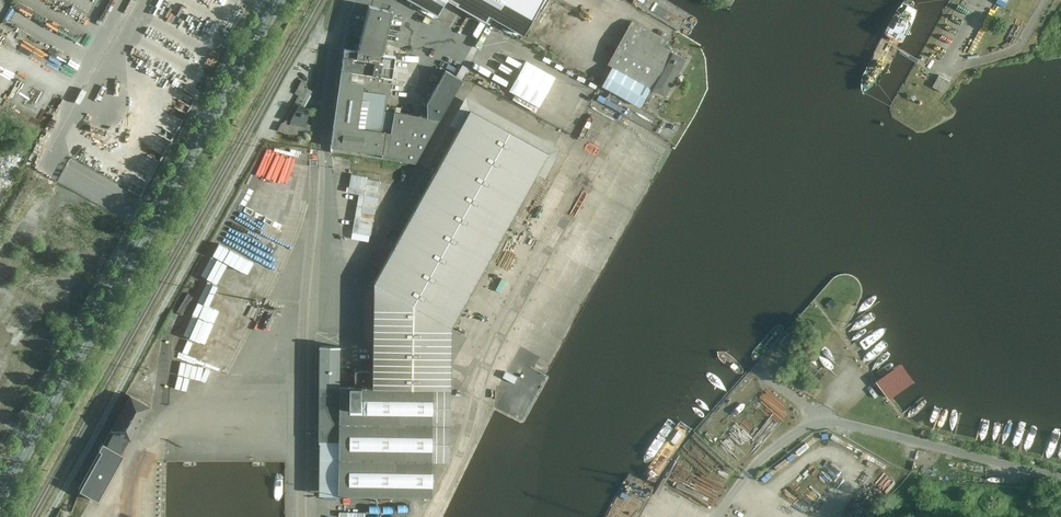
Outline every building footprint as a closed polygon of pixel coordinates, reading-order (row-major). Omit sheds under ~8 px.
[(216,71),(175,52),(183,33),(189,40),(226,57),(248,10),(241,1),(238,0),(173,0),(167,5),(161,17),(153,24),(144,43),(146,44),(162,52),(165,56),(156,76),(203,98),(216,71)] [(444,16),(453,0),(416,0),(444,16)] [(485,17),(495,0),(456,0),(485,17)] [(527,9),(532,0),(512,0),(527,9)] [(356,49),(383,54),(394,12),(367,5),(356,49)] [(667,42),(633,23),(606,71),(612,74),(603,91),(644,114),(655,94),(670,102),(691,64),(664,49),(667,42)] [(417,163),(462,76),(447,68),(427,103),(429,118),(395,113),(391,133),(359,129),(365,90),(390,92),(396,56),(383,54),(356,49),(346,48),(332,150),(417,163)] [(0,62),(0,93),(14,101),(22,86),(12,81),(17,71),(0,62)] [(114,72),(55,195),(36,234),(49,240),(67,202),(103,220),(151,119),(133,111),(139,99),(132,96),(138,84),(114,72)] [(344,347),(316,347),(315,440),(338,441),(338,499),(433,499),(432,462),(452,463),(453,326),(538,173),(545,177),(562,148),(466,95),(450,123),(458,126),(374,285),(373,385),(343,385),(344,347)] [(302,128),(309,108),(297,104),(290,124),(302,128)] [(100,501),(153,407),(132,396),(81,492),(100,501)]
